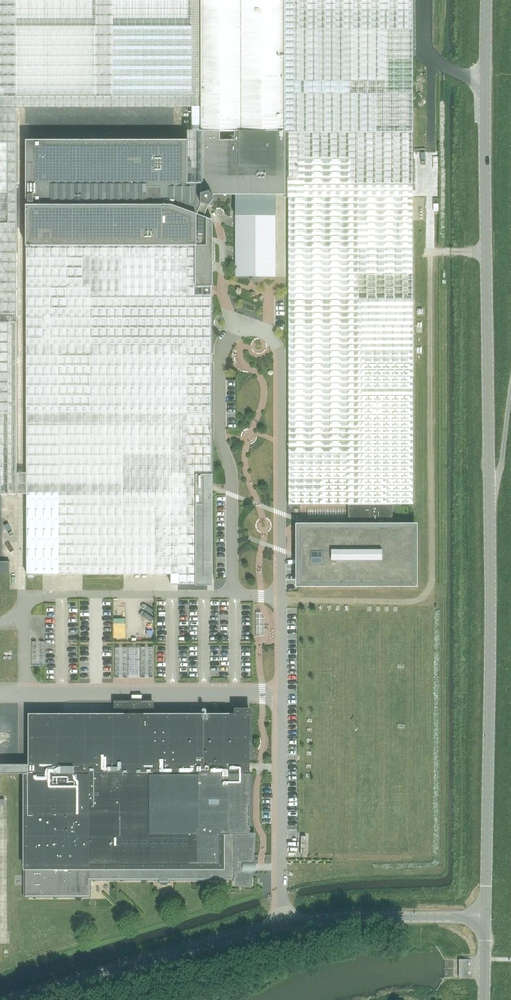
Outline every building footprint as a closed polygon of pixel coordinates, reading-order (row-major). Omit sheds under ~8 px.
[(16,107),(192,106),(201,106),(201,0),(0,0),(0,107),(16,107)] [(201,106),(202,133),(220,133),(235,133),(285,133),(285,0),(201,0),(201,106)] [(285,133),(285,194),(286,259),(412,259),(412,0),(285,0),(285,133)] [(208,206),(215,198),(213,197),(213,194),(202,194),(202,133),(201,106),(192,106),(192,131),(188,131),(188,140),(107,140),(26,140),(26,249),(194,249),(194,288),(211,288),(212,285),(212,220),(209,219),(204,217),(208,206)] [(0,107),(0,494),(17,494),(16,143),(16,107),(0,107)] [(202,133),(202,194),(213,194),(235,194),(276,194),(285,194),(285,133),(235,133),(235,142),(220,142),(220,133),(202,133)] [(276,276),(276,194),(235,194),(235,276),(276,276)] [(195,576),(195,416),(211,416),(211,288),(194,288),(194,249),(26,249),(26,416),(26,475),(16,475),(16,497),(26,497),(26,551),(26,577),(73,577),(158,576),(178,576),(187,576),(195,576)] [(289,504),(348,504),(392,504),(413,504),(413,361),(413,259),(285,260),(287,362),(289,362),(289,504)] [(211,416),(195,416),(195,576),(187,576),(187,583),(196,583),(196,585),(213,585),(213,474),(212,474),(211,416)] [(392,523),(392,504),(348,504),(348,523),(296,523),(296,550),(294,550),(294,559),(296,559),(296,586),(418,586),(417,523),(392,523)] [(0,561),(0,574),(10,574),(10,561),(0,561)] [(265,636),(265,612),(255,612),(256,636),(265,636)] [(154,700),(114,700),(114,714),(29,713),(29,764),(29,773),(25,773),(25,897),(90,896),(90,879),(159,879),(159,882),(170,882),(170,879),(234,879),(234,886),(252,887),(253,871),(256,871),(256,863),(254,863),(256,833),(250,833),(250,743),(252,743),(252,708),(235,708),(235,713),(154,713),(154,700)] [(25,773),(29,773),(29,764),(0,764),(0,773),(25,773)]
